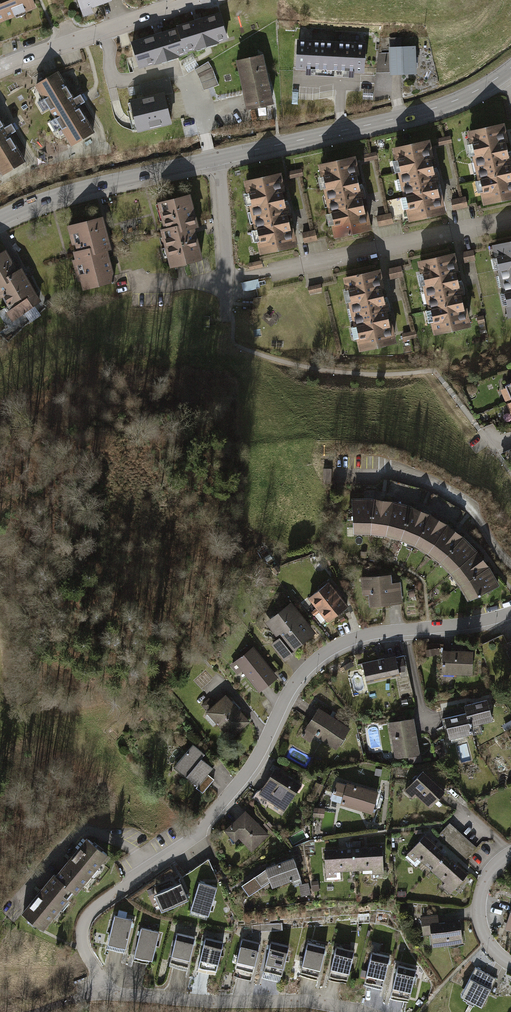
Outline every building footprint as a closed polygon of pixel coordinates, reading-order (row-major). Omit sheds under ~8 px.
[(35,10),(31,0),(0,0),(0,23),(35,10)] [(109,0),(74,0),(81,20),(92,16),(90,8),(110,2),(109,0)] [(181,53),(224,40),(217,16),(174,29),(175,31),(181,53)] [(139,68),(182,55),(181,53),(175,31),(131,44),(139,68)] [(401,38),(390,38),(391,73),(419,72),(418,46),(401,47),(401,38)] [(366,45),(297,41),(295,71),(364,74),(366,45)] [(262,56),(236,63),(247,108),(273,101),(262,56)] [(204,88),(220,84),(214,60),(198,64),(204,88)] [(58,73),(35,87),(69,143),(92,129),(78,106),(82,104),(86,102),(83,97),(80,93),(73,97),(58,73)] [(164,93),(129,102),(137,133),(171,124),(164,93)] [(22,159),(9,136),(14,133),(17,131),(11,122),(9,123),(3,126),(0,120),(0,172),(22,159)] [(503,121),(467,130),(484,204),(510,198),(510,155),(503,121)] [(449,136),(437,139),(439,147),(450,145),(451,144),(449,136)] [(446,216),(429,140),(392,148),(409,224),(446,216)] [(373,154),(363,156),(365,163),(375,161),(377,160),(375,153),(373,154)] [(372,229),(357,155),(320,162),(335,237),(372,229)] [(302,169),(289,172),(290,179),(301,177),(304,176),(302,169)] [(297,248),(282,175),(245,182),(260,256),(297,248)] [(197,226),(189,196),(160,203),(168,233),(164,234),(172,267),(201,260),(193,227),(197,226)] [(465,206),(464,198),(461,198),(451,200),(453,209),(465,206)] [(392,222),(391,214),(388,215),(378,217),(379,224),(392,222)] [(112,248),(103,215),(66,224),(74,256),(71,257),(79,290),(116,281),(114,273),(108,249),(112,248)] [(313,232),(303,234),(304,243),(318,241),(317,231),(313,232)] [(493,248),(509,321),(510,320),(510,243),(493,248)] [(7,306),(34,288),(24,271),(20,273),(6,250),(0,253),(0,295),(7,306)] [(473,251),(460,254),(463,264),(475,261),(473,251)] [(434,334),(469,327),(455,252),(420,259),(434,334)] [(260,263),(247,266),(249,272),(262,268),(260,263)] [(403,267),(389,269),(391,280),(401,278),(405,277),(403,267)] [(380,269),(344,276),(358,352),(395,345),(380,269)] [(320,285),(305,288),(308,297),(322,294),(320,285)] [(42,302),(34,288),(7,306),(14,318),(42,302)] [(483,316),(473,317),(474,324),(484,323),(483,316)] [(414,333),(402,335),(403,342),(418,340),(417,332),(414,333)] [(333,470),(323,470),(323,484),(333,484),(333,470)] [(371,532),(375,497),(355,498),(356,532),(371,532)] [(387,533),(395,499),(375,497),(371,532),(387,533)] [(402,538),(414,503),(395,499),(387,533),(402,538)] [(417,543),(433,512),(414,503),(402,538),(417,543)] [(430,551),(450,521),(433,512),(417,543),(430,551)] [(442,562),(466,535),(450,521),(430,551),(442,562)] [(452,573),(480,549),(466,535),(442,562),(452,573)] [(461,586),(491,565),(480,549),(452,573),(461,586)] [(468,600),(502,583),(491,565),(461,586),(468,600)] [(392,574),(363,576),(364,606),(404,604),(403,581),(393,581),(392,574)] [(319,608),(341,591),(331,579),(309,596),(319,608)] [(329,620),(351,603),(341,591),(319,608),(329,620)] [(318,634),(294,601),(269,619),(281,635),(274,640),(286,657),(318,634)] [(281,676),(255,644),(237,659),(263,691),(281,676)] [(473,651),(444,651),(443,675),(473,675),(473,651)] [(400,673),(396,657),(363,664),(367,680),(400,673)] [(253,721),(227,693),(208,710),(234,738),(253,721)] [(493,720),(488,700),(466,705),(467,713),(471,726),(493,720)] [(354,726),(326,709),(311,734),(339,750),(354,726)] [(450,739),(473,734),(471,726),(467,713),(444,719),(450,739)] [(421,756),(416,718),(390,721),(392,738),(390,739),(393,760),(421,756)] [(206,753),(195,744),(173,771),(198,790),(216,767),(203,757),(206,753)] [(441,745),(434,748),(439,758),(446,754),(441,745)] [(301,785),(276,769),(261,792),(272,799),(269,802),(284,812),(301,785)] [(447,790),(425,770),(409,788),(431,808),(447,790)] [(382,790),(343,778),(339,791),(344,793),(342,802),(375,812),(382,790)] [(315,806),(314,814),(325,815),(326,807),(315,806)] [(266,833),(245,810),(224,830),(234,840),(237,837),(248,850),(266,833)] [(478,848),(452,823),(441,835),(467,860),(478,848)] [(434,868),(448,851),(427,833),(409,855),(420,864),(424,859),(434,868)] [(111,854),(88,835),(58,873),(77,889),(81,892),(111,854)] [(385,873),(383,846),(361,847),(360,841),(355,841),(355,847),(356,869),(364,869),(365,874),(385,873)] [(356,869),(355,847),(340,848),(327,849),(328,879),(343,878),(342,870),(356,869)] [(452,891),(470,870),(448,851),(434,868),(449,880),(445,885),(452,891)] [(301,877),(294,856),(265,865),(240,884),(248,894),(270,879),(272,886),(301,877)] [(58,873),(54,871),(24,909),(47,927),(77,889),(58,873)] [(216,886),(197,880),(188,909),(207,915),(216,886)] [(186,899),(178,881),(151,894),(159,911),(186,899)] [(309,882),(301,883),(303,894),(311,892),(309,882)] [(129,918),(112,914),(105,947),(121,951),(129,918)] [(460,942),(459,920),(435,922),(435,919),(435,914),(419,916),(421,933),(428,932),(429,944),(460,942)] [(156,931),(139,927),(131,962),(149,966),(156,931)] [(191,936),(174,932),(167,965),(183,969),(191,936)] [(220,940),(203,937),(196,970),(213,973),(220,940)] [(257,942),(241,938),(233,971),(250,975),(257,942)] [(287,945),(270,941),(262,974),(279,978),(287,945)] [(323,946),(306,943),(299,976),(316,979),(323,946)] [(352,949),(335,945),(328,978),(344,982),(352,949)] [(387,955),(371,951),(364,984),(380,988),(387,955)] [(414,967),(396,963),(389,997),(407,1001),(414,967)] [(497,979),(476,970),(463,997),(484,1006),(497,979)]
